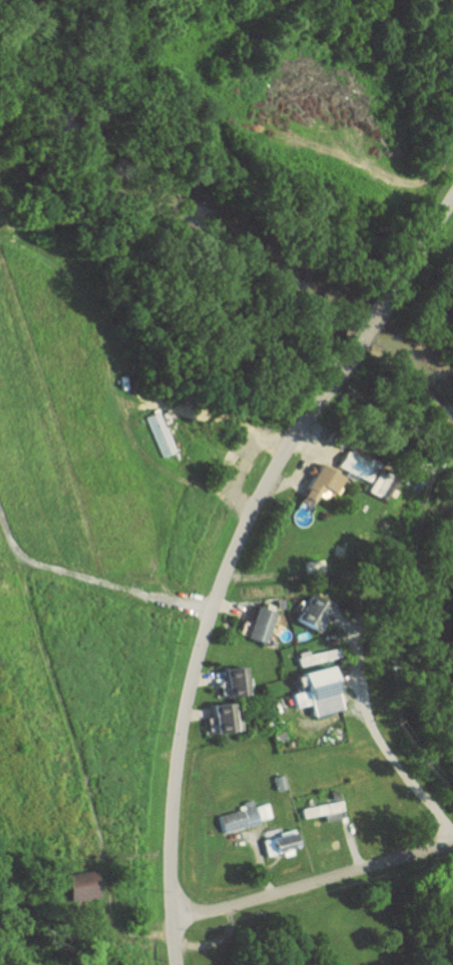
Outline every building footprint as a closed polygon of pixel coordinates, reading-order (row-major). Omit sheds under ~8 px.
[(357,477),(365,458),(340,447),(332,467),(357,477)] [(337,476),(312,464),(294,503),(305,508),(312,494),(325,500),(337,476)] [(312,629),(321,604),(301,597),(292,622),(312,629)] [(268,612),(249,606),(238,637),(257,643),(268,612)] [(334,660),(333,649),(293,654),(295,665),(334,660)] [(220,695),(240,695),(239,666),(219,667),(220,695)] [(307,716),(332,710),(323,666),(289,674),(293,692),(287,693),(290,707),(304,704),(307,716)] [(206,704),(207,732),(228,731),(227,703),(206,704)] [(299,819),(319,814),(321,822),(339,818),(335,801),(297,809),(299,819)] [(288,833),(258,837),(261,856),(278,854),(279,856),(291,855),(288,833)] [(61,873),(62,900),(94,898),(92,872),(61,873)]
